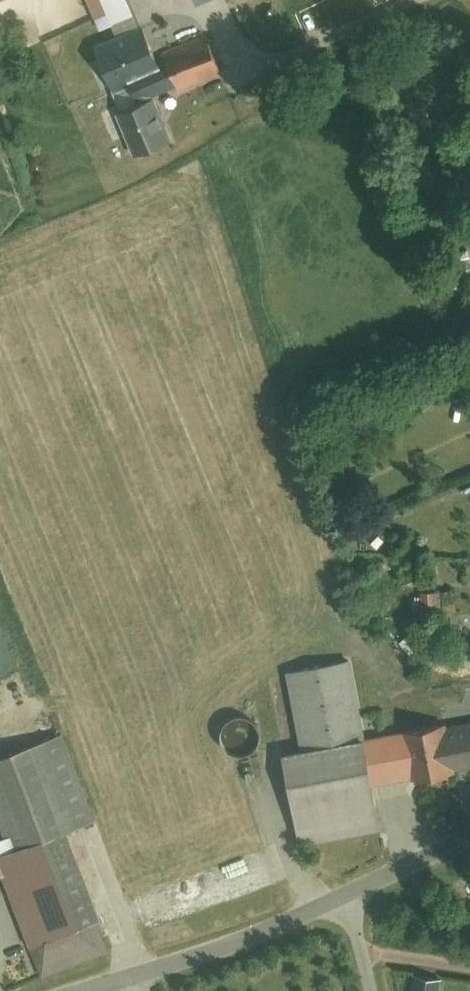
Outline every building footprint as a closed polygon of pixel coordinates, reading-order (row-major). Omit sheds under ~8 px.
[(111,33),(135,24),(126,0),(99,0),(111,33)] [(128,77),(158,64),(143,28),(97,47),(113,83),(128,77)] [(164,51),(168,60),(158,64),(128,77),(139,103),(119,111),(137,152),(169,138),(149,92),(177,79),(181,89),(222,71),(206,33),(164,51)] [(292,833),(381,818),(374,775),(469,760),(469,721),(441,726),(439,716),(373,727),(362,655),(299,665),(310,737),(277,742),(292,833)] [(259,735),(260,728),(259,721),(255,716),(252,714),(248,711),(242,711),(237,711),(234,713),(230,716),(226,723),(225,729),(226,734),(227,737),(231,742),(237,745),(244,746),(251,744),(255,740),(259,735)] [(39,970),(104,942),(57,830),(94,815),(51,713),(0,735),(0,788),(24,843),(2,852),(0,847),(0,877),(39,970)] [(412,990),(442,990),(444,982),(414,976),(412,990)]
